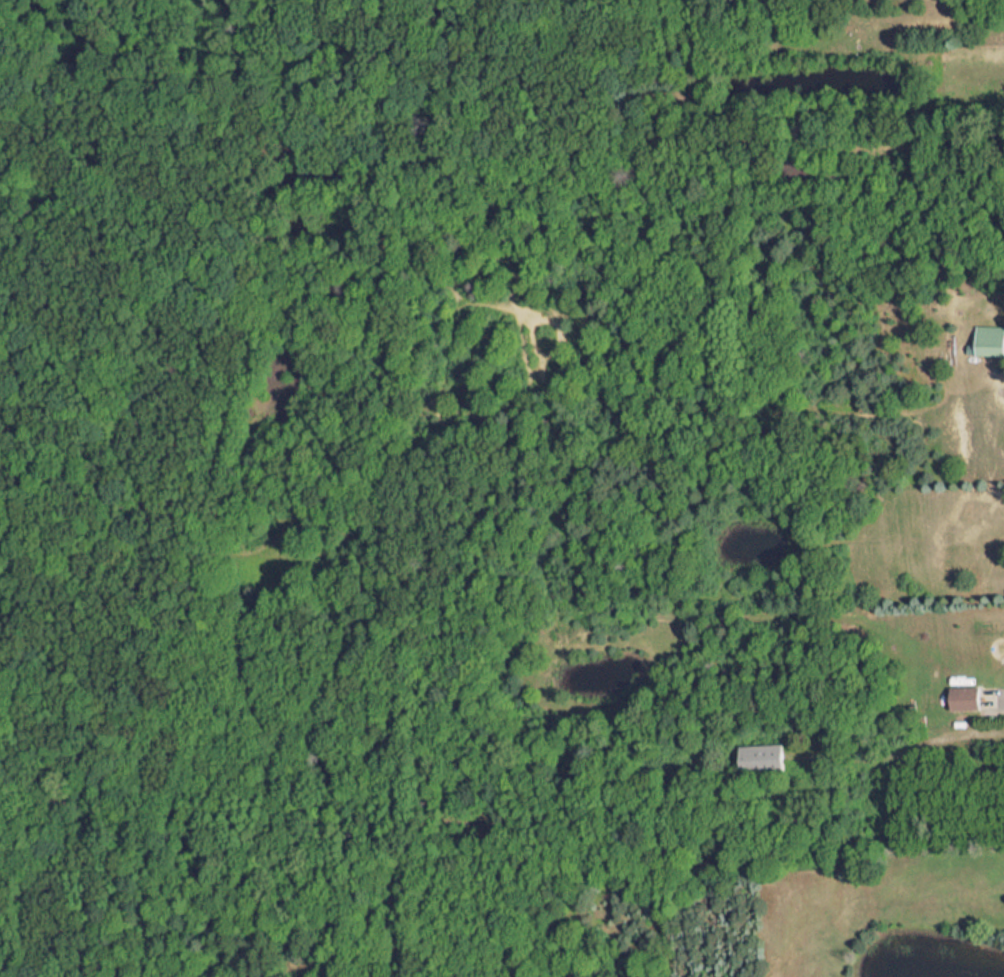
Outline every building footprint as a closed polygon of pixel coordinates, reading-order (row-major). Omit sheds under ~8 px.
[(972,349),(1000,349),(1000,319),(972,319),(972,349)] [(946,702),(973,702),(973,679),(946,679),(946,702)]
